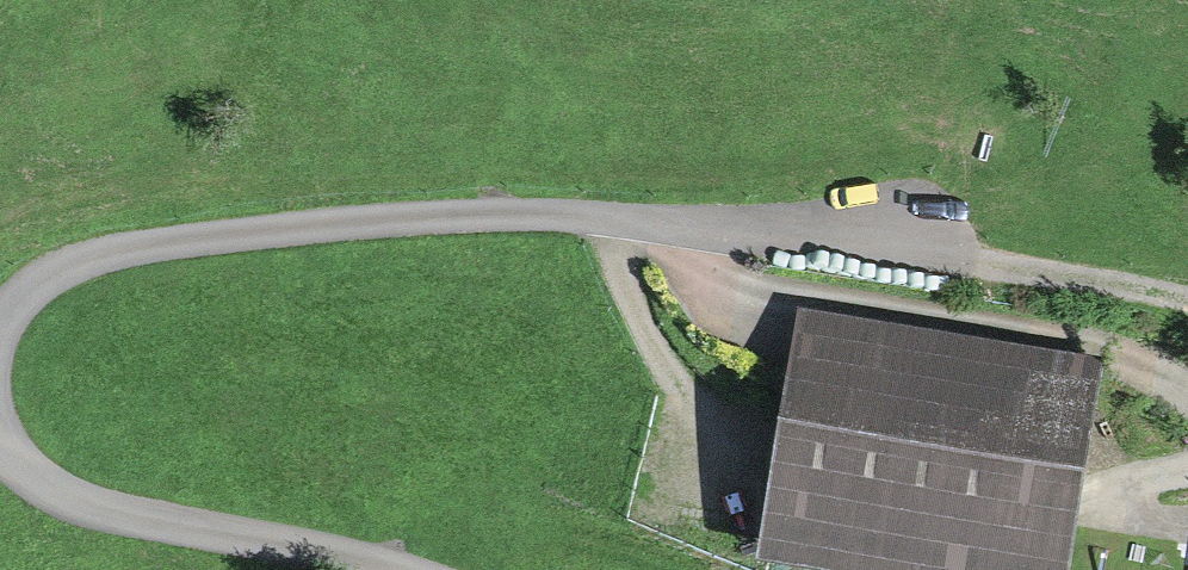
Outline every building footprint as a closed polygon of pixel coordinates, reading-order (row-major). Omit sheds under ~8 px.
[(806,312),(767,551),(883,569),(1063,569),(1098,360),(806,312)]
